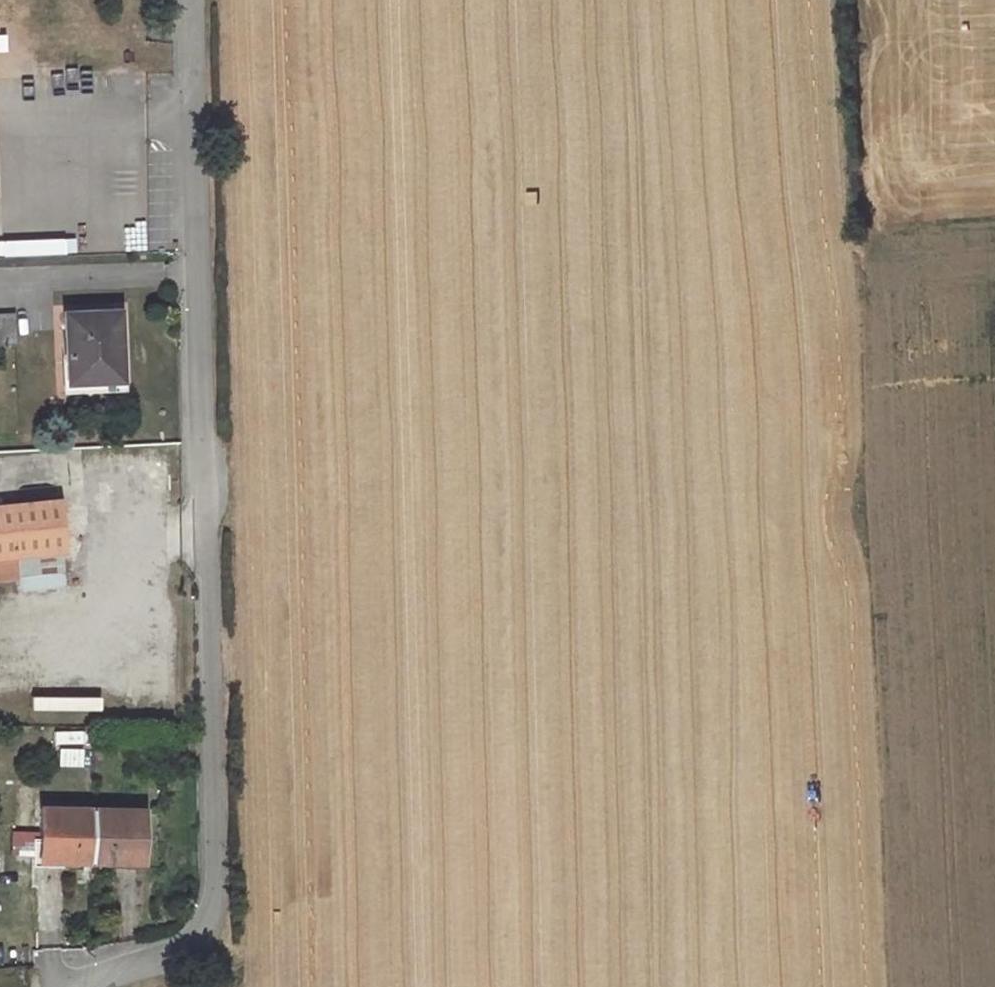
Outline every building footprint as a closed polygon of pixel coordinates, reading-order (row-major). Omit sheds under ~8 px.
[(118,309),(64,312),(68,391),(122,389),(118,309)] [(0,314),(0,344),(15,344),(13,314),(0,314)] [(63,550),(57,499),(7,504),(4,468),(0,469),(0,556),(63,550)] [(62,553),(14,557),(16,576),(64,571),(62,553)] [(0,558),(0,577),(16,576),(14,557),(0,558)] [(83,750),(61,749),(60,766),(82,768),(83,750)] [(143,810),(41,808),(40,859),(108,860),(108,867),(141,867),(143,810)] [(9,855),(29,855),(29,831),(9,831),(9,855)]
